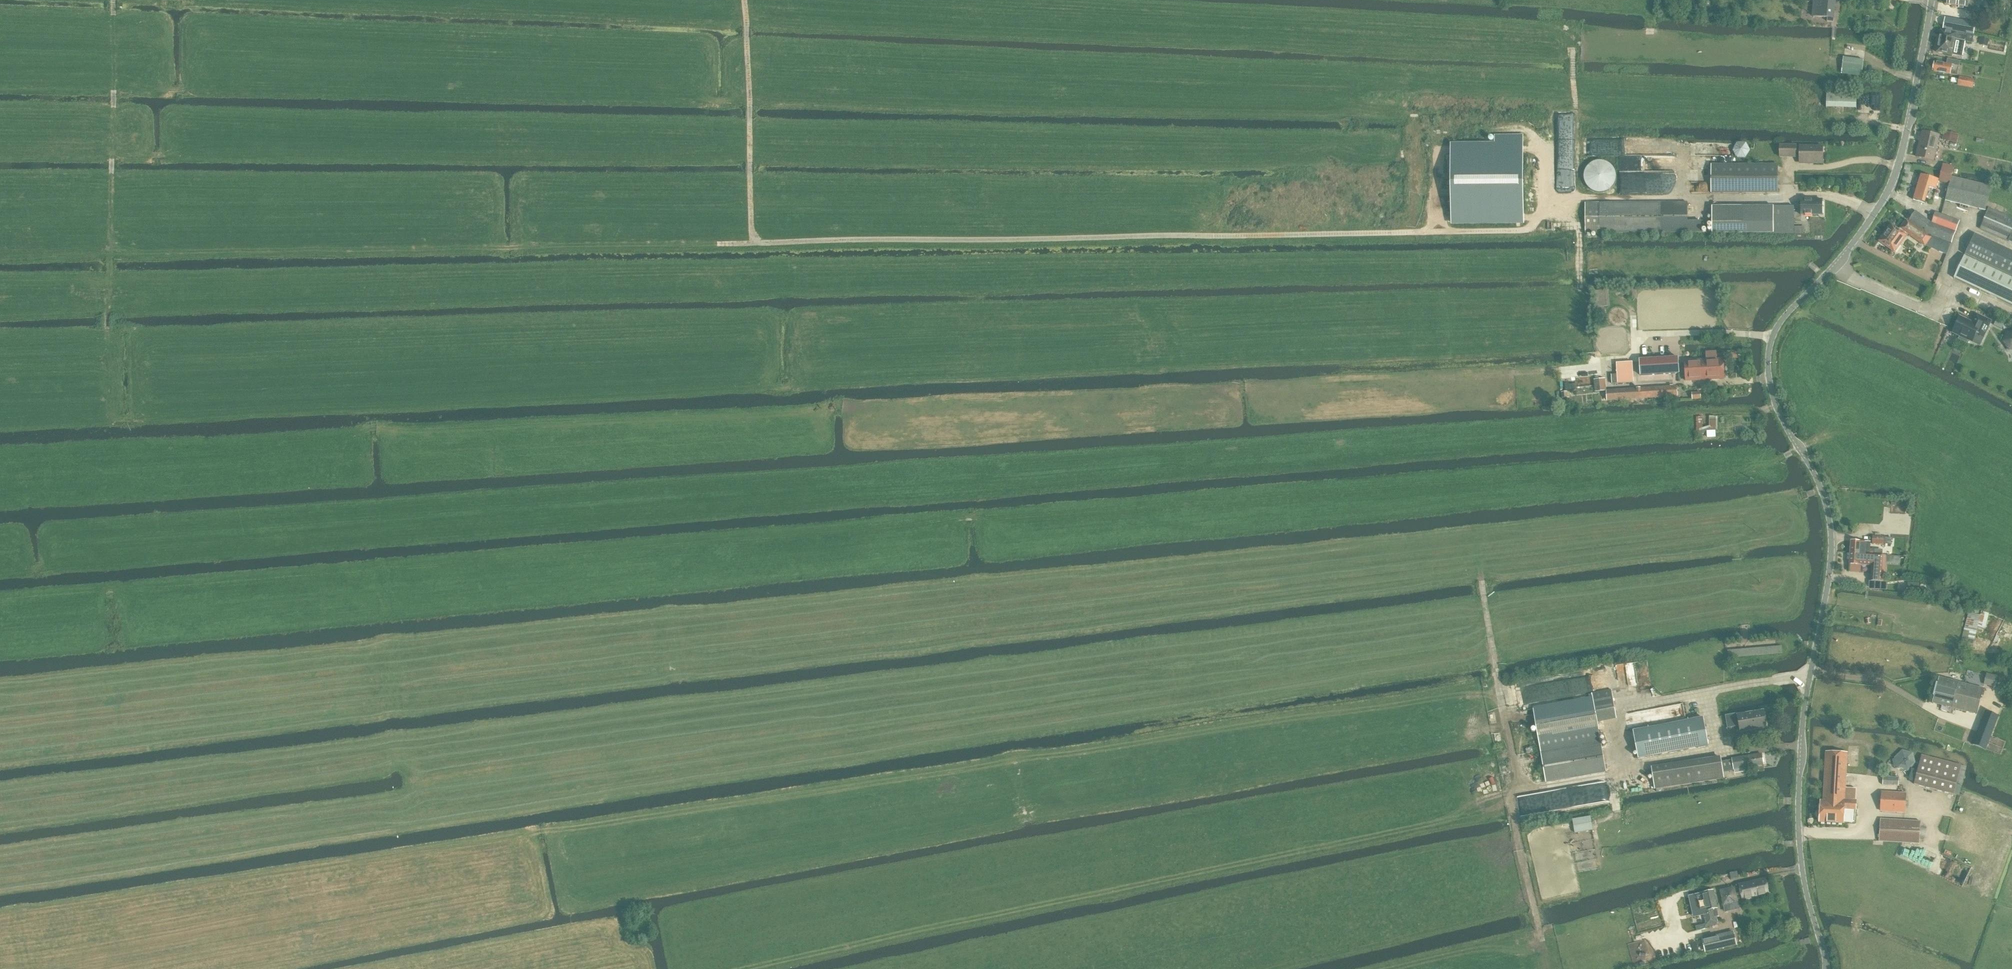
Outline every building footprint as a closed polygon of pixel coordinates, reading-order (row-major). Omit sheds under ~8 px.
[(1813,16),(1828,17),(1827,21),(1833,22),(1835,0),(1814,0),(1813,16)] [(1998,10),(2009,13),(2011,2),(2003,0),(2001,0),(1998,10)] [(1959,20),(1957,32),(1966,33),(1973,35),(1975,23),(1959,20)] [(1939,38),(1937,52),(1962,57),(1965,41),(1972,43),(1974,35),(1973,35),(1966,33),(1965,36),(1952,33),(1941,31),(1940,36),(1939,38)] [(1980,38),(1979,45),(1986,46),(1988,39),(1980,38)] [(1957,76),(1961,61),(1948,59),(1947,64),(1935,62),(1933,71),(1957,76)] [(1973,88),(1974,80),(1959,77),(1958,85),(1973,88)] [(1933,161),(1939,136),(1923,132),(1917,157),(1933,161)] [(1495,145),(1451,145),(1452,175),(1452,223),(1523,222),(1523,175),(1523,135),(1495,135),(1495,145)] [(1737,159),(1745,159),(1750,150),(1745,143),(1737,142),(1732,150),(1737,159)] [(1823,163),(1823,147),(1796,146),(1796,145),(1780,145),(1780,157),(1796,157),(1796,151),(1800,152),(1800,163),(1823,163)] [(1584,172),(1583,177),(1584,182),(1586,186),(1590,190),(1594,192),(1599,193),(1603,193),(1608,191),(1612,188),(1614,184),(1616,179),(1616,174),(1614,169),(1611,165),(1607,162),(1603,161),(1598,161),(1593,162),(1589,164),(1586,168),(1584,172)] [(1711,194),(1778,193),(1778,164),(1711,165),(1711,194)] [(1952,175),(1954,166),(1943,164),(1941,173),(1952,175)] [(1941,173),(1939,182),(1950,184),(1945,201),(1979,209),(1985,211),(1987,205),(1991,187),(1962,180),(1958,179),(1952,177),(1952,175),(1941,173)] [(1936,190),(1939,180),(1921,175),(1913,200),(1923,203),(1927,190),(1929,191),(1930,188),(1936,190)] [(1822,215),(1822,200),(1802,200),(1802,215),(1822,215)] [(1687,221),(1687,202),(1601,203),(1585,203),(1585,233),(1601,233),(1701,232),(1701,221),(1687,221)] [(1712,234),(1743,233),(1794,233),(1794,206),(1743,206),(1712,207),(1712,234)] [(1981,228),(2010,241),(2011,242),(2011,218),(1988,208),(1981,228)] [(1929,221),(1916,211),(1914,214),(1913,213),(1908,221),(1927,234),(1933,236),(1952,243),(1960,221),(1936,212),(1932,223),(1929,221)] [(1891,224),(1879,241),(1895,253),(1908,235),(1925,247),(1926,246),(1931,248),(1947,254),(1952,243),(1933,236),(1932,237),(1927,234),(1908,221),(1907,220),(1900,230),(1891,224)] [(1975,234),(1965,255),(1954,279),(2011,306),(2011,251),(1975,234)] [(1628,300),(1637,299),(1636,287),(1627,287),(1628,300)] [(1983,337),(1990,322),(1977,315),(1973,322),(1971,323),(1960,317),(1953,332),(1960,336),(1959,339),(1966,342),(1968,339),(1972,341),(1972,342),(1980,346),(1984,337),(1983,337)] [(1994,325),(2002,329),(2004,323),(1997,319),(1994,325)] [(1707,361),(1704,361),(1706,380),(1725,379),(1724,360),(1717,360),(1716,353),(1713,354),(1713,352),(1707,353),(1707,361)] [(1641,361),(1641,375),(1655,375),(1680,374),(1679,358),(1655,359),(1655,360),(1641,361)] [(1686,381),(1706,380),(1704,361),(1685,362),(1686,381)] [(1619,382),(1634,381),(1633,362),(1618,362),(1619,382)] [(1594,380),(1595,392),(1606,391),(1605,378),(1594,380)] [(1620,400),(1624,399),(1677,396),(1677,388),(1677,386),(1623,390),(1607,391),(1607,402),(1620,402),(1620,400)] [(1885,545),(1886,537),(1873,536),(1873,544),(1885,545)] [(1851,540),(1851,552),(1865,553),(1865,554),(1875,554),(1875,549),(1870,549),(1871,542),(1851,540)] [(1865,554),(1865,553),(1851,552),(1850,553),(1850,563),(1865,565),(1864,565),(1873,566),(1872,571),(1871,581),(1882,582),(1882,571),(1883,555),(1865,554)] [(1908,582),(1907,591),(1907,594),(1918,595),(1919,583),(1908,582)] [(1941,590),(1932,587),(1929,594),(1939,597),(1941,590)] [(1969,612),(1966,624),(1978,627),(1985,629),(1989,613),(1982,612),(1981,615),(1969,612)] [(1999,677),(1993,675),(1990,686),(1996,687),(1999,677)] [(1977,715),(1983,689),(1939,678),(1933,703),(1977,715)] [(1606,772),(1599,730),(1597,721),(1616,718),(1612,690),(1591,694),(1592,699),(1534,710),(1546,782),(1606,772)] [(1766,727),(1764,711),(1738,715),(1738,713),(1726,715),(1728,728),(1740,726),(1741,731),(1766,727)] [(1985,711),(1973,744),(1986,749),(1998,716),(1985,711)] [(1634,731),(1639,759),(1708,745),(1703,717),(1634,731)] [(1908,771),(1915,762),(1913,753),(1903,750),(1895,758),(1897,768),(1908,771)] [(1856,801),(1855,801),(1856,788),(1846,787),(1848,753),(1827,752),(1824,801),(1821,800),(1820,822),(1844,823),(1844,809),(1856,809),(1856,801)] [(1742,758),(1722,761),(1723,773),(1741,770),(1740,768),(1764,764),(1762,754),(1742,757),(1742,758)] [(1953,795),(1961,766),(1922,755),(1915,784),(1953,795)] [(1899,786),(1899,778),(1883,777),(1883,785),(1899,786)] [(1905,812),(1906,793),(1882,792),(1881,811),(1905,812)] [(1575,833),(1593,830),(1591,816),(1572,819),(1575,833)] [(1919,844),(1921,822),(1881,819),(1879,841),(1919,844)] [(1738,876),(1738,875),(1737,871),(1730,873),(1730,874),(1730,875),(1731,879),(1739,878),(1738,876)] [(1720,890),(1723,905),(1739,902),(1738,899),(1742,898),(1742,901),(1769,894),(1765,878),(1739,884),(1739,887),(1735,888),(1735,887),(1720,890)] [(1714,891),(1693,896),(1689,896),(1693,914),(1697,913),(1699,913),(1700,916),(1705,915),(1707,927),(1717,924),(1714,909),(1718,908),(1714,891)] [(1716,939),(1703,942),(1705,951),(1735,944),(1733,932),(1715,936),(1716,939)]
